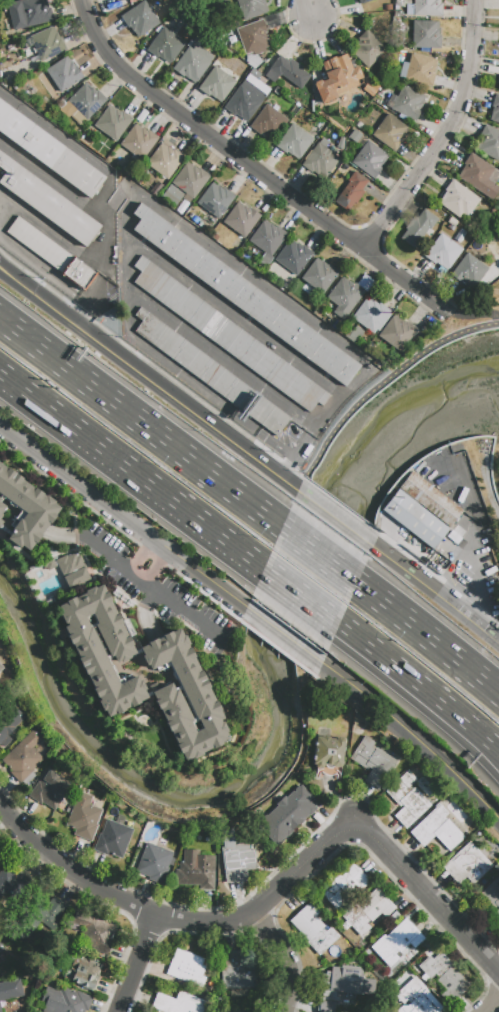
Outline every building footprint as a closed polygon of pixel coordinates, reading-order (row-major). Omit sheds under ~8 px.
[(7,4),(23,0),(46,0),(46,1),(47,1),(49,9),(51,8),(54,20),(13,30),(7,4)] [(244,21),(236,0),(264,0),(269,12),(244,21)] [(413,16),(414,0),(440,0),(440,3),(442,3),(441,16),(413,16)] [(145,1),(160,24),(138,38),(130,26),(128,28),(121,16),(145,1)] [(263,20),(272,46),(266,47),(267,51),(254,55),(253,52),(245,55),(236,29),(263,20)] [(438,22),(438,30),(439,30),(439,35),(440,35),(440,49),(412,48),(413,21),(438,22)] [(29,37),(53,26),(56,33),(57,32),(60,38),(61,38),(66,50),(41,62),(29,37)] [(186,44),(170,64),(159,56),(158,58),(146,49),(163,27),(186,44)] [(367,69),(351,53),(358,47),(355,44),(359,40),(357,39),(366,29),(387,49),(367,69)] [(196,84),(184,75),(183,77),(172,69),(193,41),(215,58),(196,84)] [(411,53),(437,59),(433,74),(435,74),(432,86),(399,78),(403,62),(408,63),(411,53)] [(346,54),(352,69),(359,66),(364,78),(357,81),(360,87),(337,96),(337,98),(334,99),(335,100),(327,103),(326,102),(322,104),(314,85),(315,82),(320,80),(322,81),(328,79),(321,63),(336,57),(336,58),(346,54)] [(279,55),(289,62),(291,59),(303,68),(302,70),(312,77),(303,91),(280,74),(274,83),(264,76),(279,55)] [(61,93),(46,70),(67,56),(72,62),(76,67),(84,78),(61,93)] [(243,71),(236,66),(240,60),(247,65),(243,71)] [(488,65),(498,68),(498,75),(487,72),(488,65)] [(221,102),(214,97),(213,99),(198,88),(215,66),(236,82),(221,102)] [(256,81),(248,75),(253,68),(261,74),(256,81)] [(246,80),(267,96),(247,122),(236,114),(234,116),(224,108),(246,80)] [(107,100),(87,120),(68,101),(86,83),(91,88),(92,87),(96,91),(97,90),(107,100)] [(403,84),(426,96),(419,110),(421,111),(415,123),(385,108),(392,94),(397,96),(403,84)] [(496,94),(498,95),(498,124),(490,121),(492,113),(491,113),(493,108),(491,107),(496,94)] [(19,147),(35,126),(0,100),(0,133),(19,147)] [(57,105),(61,100),(66,104),(61,109),(57,105)] [(134,119),(116,142),(94,125),(109,104),(116,109),(116,108),(121,112),(122,111),(134,119)] [(288,120),(272,141),(261,133),(260,135),(250,127),(267,104),(288,120)] [(62,113),(67,108),(73,113),(67,118),(62,113)] [(143,109),(148,112),(141,123),(136,120),(143,109)] [(388,114),(409,129),(400,140),(402,142),(394,152),(372,135),(388,114)] [(159,138),(142,161),(120,145),(135,124),(142,129),(142,128),(147,131),(148,130),(159,138)] [(298,160),(287,152),(286,153),(276,146),(292,124),(314,140),(298,160)] [(485,125),(498,132),(498,157),(497,161),(476,150),(478,145),(477,145),(481,137),(480,136),(485,125)] [(19,147),(50,170),(66,148),(35,126),(19,147)] [(349,138),(355,130),(362,135),(356,143),(349,138)] [(368,141),(389,157),(381,168),(382,169),(374,179),(352,162),(368,141)] [(168,179),(146,164),(161,143),(168,148),(168,147),(173,151),(174,150),(184,157),(168,179)] [(318,143),(340,160),(325,180),(313,171),(312,172),(302,164),(318,143)] [(90,199),(106,177),(66,148),(50,170),(90,199)] [(101,226),(0,151),(0,168),(6,172),(0,180),(0,186),(84,248),(101,226)] [(487,179),(498,187),(498,190),(492,200),(459,177),(466,166),(464,164),(471,153),(494,169),(487,179)] [(190,204),(182,198),(186,193),(172,183),(187,162),(193,166),(194,166),(199,169),(199,168),(211,176),(190,204)] [(369,181),(360,192),(363,195),(356,204),(354,203),(350,208),(335,197),(355,171),(369,181)] [(453,179),(481,199),(469,216),(464,213),(459,219),(438,204),(443,198),(442,197),(446,192),(445,191),(453,179)] [(218,219),(197,203),(212,183),(218,187),(219,187),(223,190),(224,189),(235,197),(218,219)] [(170,185),(184,194),(176,204),(163,195),(170,185)] [(261,216),(245,238),(223,222),(238,202),(244,206),(245,205),(250,209),(250,208),(261,216)] [(361,366),(345,387),(133,229),(141,220),(133,215),(141,204),(361,366)] [(401,238),(406,231),(405,230),(415,217),(417,218),(424,209),(437,219),(429,230),(428,229),(413,248),(401,238)] [(447,223),(451,217),(459,222),(453,231),(448,228),(450,224),(447,223)] [(6,233),(63,274),(73,260),(74,259),(17,218),(6,233)] [(269,266),(259,259),(264,252),(249,241),(263,222),(264,222),(265,220),(270,225),(271,224),(276,228),(277,226),(287,234),(271,256),(274,258),(269,266)] [(453,240),(461,229),(467,233),(459,244),(453,240)] [(214,233),(220,237),(217,241),(211,237),(214,233)] [(441,234),(463,251),(447,270),(426,254),(441,234)] [(312,253),(296,276),(275,260),(290,239),(296,244),(297,243),(302,247),(303,246),(312,253)] [(466,253),(489,269),(476,287),(469,282),(467,285),(463,281),(461,283),(451,275),(450,275),(466,253)] [(330,396),(323,406),(317,403),(310,412),(206,336),(133,282),(140,272),(133,267),(142,255),(205,302),(266,349),(330,396)] [(98,274),(84,292),(62,275),(63,274),(73,260),(74,259),(75,257),(98,274)] [(323,294),(302,278),(317,258),(322,262),(323,262),(327,265),(329,264),(340,272),(323,294)] [(344,321),(333,313),(338,307),(326,298),(340,279),(341,279),(343,278),(348,282),(348,281),(354,285),(355,283),(357,285),(364,275),(373,281),(344,321)] [(310,297),(317,302),(312,310),(304,304),(310,297)] [(374,334),(352,318),(368,298),(374,302),(374,301),(380,305),(381,304),(390,311),(389,313),(392,315),(379,332),(377,330),(374,334)] [(141,307),(135,315),(143,321),(135,331),(242,411),(236,419),(240,422),(247,414),(260,396),(218,365),(141,307)] [(379,336),(394,316),(400,320),(400,319),(405,323),(406,321),(417,329),(400,352),(379,336)] [(338,332),(331,327),(336,320),(343,325),(338,332)] [(357,345),(344,336),(349,330),(352,332),(356,326),(365,333),(357,345)] [(260,396),(247,414),(277,436),(290,419),(260,396)] [(420,461),(412,471),(422,479),(423,480),(431,469),(426,465),(425,465),(420,461)] [(24,514),(0,497),(0,463),(6,467),(7,465),(27,479),(25,481),(33,487),(35,485),(48,494),(47,495),(56,502),(54,504),(60,509),(30,551),(22,545),(20,548),(7,539),(24,514)] [(399,488),(451,528),(464,511),(423,480),(422,479),(412,471),(399,488)] [(379,486),(388,477),(393,482),(384,491),(379,486)] [(434,550),(451,528),(399,488),(382,510),(434,550)] [(9,505),(0,499),(0,518),(9,505)] [(452,531),(447,537),(457,545),(462,539),(452,531)] [(55,560),(74,551),(77,557),(80,555),(91,580),(70,590),(55,560)] [(56,567),(48,571),(46,567),(44,569),(42,565),(51,559),(56,567)] [(140,680),(141,680),(143,682),(145,684),(146,687),(146,690),(145,692),(148,697),(139,702),(140,703),(131,708),(130,706),(126,708),(127,710),(117,715),(116,713),(109,717),(105,709),(102,711),(92,690),(94,688),(87,674),(85,676),(77,660),(80,659),(73,645),(72,645),(67,636),(68,636),(64,627),(68,625),(67,623),(64,624),(59,615),(62,613),(58,607),(65,604),(64,602),(78,595),(79,596),(85,593),(85,592),(95,586),(96,588),(102,585),(106,593),(107,592),(112,601),(111,601),(116,612),(119,611),(125,624),(123,625),(128,636),(130,635),(132,637),(134,639),(135,641),(135,644),(134,645),(133,646),(137,653),(131,656),(133,659),(121,664),(119,662),(114,664),(89,615),(86,616),(119,681),(131,674),(133,678),(137,676),(140,680)] [(155,698),(149,686),(160,681),(161,685),(171,681),(174,689),(178,688),(194,721),(190,723),(194,731),(200,729),(170,666),(157,673),(155,668),(150,670),(148,665),(146,666),(139,652),(141,651),(140,648),(162,637),(161,634),(173,628),(175,631),(181,628),(191,648),(193,647),(198,659),(197,660),(201,669),(203,668),(213,689),(211,690),(215,699),(217,698),(226,717),(220,719),(221,722),(223,721),(229,732),(227,733),(230,739),(222,743),(222,745),(185,763),(182,756),(180,756),(175,744),(176,744),(170,732),(169,732),(163,720),(164,719),(160,710),(159,710),(153,699),(155,698)] [(212,656),(220,646),(226,651),(217,661),(212,656)] [(1,744),(0,745),(0,702),(6,696),(18,709),(17,710),(26,718),(8,735),(12,740),(5,747),(1,744)] [(19,784),(0,763),(0,761),(34,730),(42,740),(32,749),(42,760),(31,771),(32,772),(31,773),(34,777),(24,786),(21,783),(19,784)] [(378,790),(365,781),(372,770),(369,768),(367,770),(350,758),(365,735),(376,742),(373,747),(376,749),(377,747),(379,744),(400,757),(378,790)] [(316,768),(315,766),(316,765),(313,765),(317,737),(323,738),(325,736),(329,737),(330,739),(336,739),(339,738),(343,739),(345,741),(341,767),(339,768),(333,767),(331,765),(327,764),(326,766),(324,766),(323,768),(322,770),(316,768)] [(47,769),(71,785),(55,811),(42,802),(41,805),(28,796),(38,781),(39,782),(47,769)] [(406,829),(394,816),(404,807),(402,805),(400,808),(385,792),(406,773),(415,783),(411,786),(413,789),(414,788),(431,806),(406,829)] [(92,797),(89,805),(102,810),(97,825),(98,826),(92,842),(74,835),(76,829),(66,826),(79,792),(92,797)] [(288,836),(278,843),(273,837),(270,839),(266,832),(265,834),(257,823),(270,814),(269,812),(283,803),(287,809),(299,801),(309,817),(286,833),(288,836)] [(440,804),(448,813),(444,817),(446,820),(447,819),(465,838),(449,853),(435,838),(424,848),(409,832),(440,804)] [(118,815),(125,818),(122,826),(133,830),(122,858),(108,853),(107,856),(93,851),(100,834),(102,834),(107,820),(115,823),(118,815)] [(257,871),(248,872),(249,876),(246,877),(247,880),(225,883),(221,848),(223,848),(222,834),(233,832),(235,845),(253,843),(257,871)] [(466,877),(459,884),(443,868),(470,842),(493,866),(474,885),(466,877)] [(174,853),(172,858),(176,860),(170,877),(166,876),(163,885),(149,880),(151,876),(136,871),(146,843),(174,853)] [(175,884),(175,870),(179,870),(179,861),(183,862),(183,850),(199,851),(199,855),(215,855),(214,890),(199,889),(199,885),(175,884)] [(336,909),(319,890),(331,879),(332,880),(352,861),(372,883),(361,892),(357,888),(347,897),(345,894),(340,898),(344,903),(336,909)] [(4,895),(0,899),(0,872),(5,867),(15,877),(19,872),(31,883),(13,903),(4,895)] [(480,894),(498,877),(498,910),(496,906),(494,909),(480,894)] [(382,914),(369,926),(372,929),(361,939),(341,918),(356,904),(357,905),(376,887),(396,908),(385,918),(382,914)] [(54,896),(67,906),(56,920),(59,923),(52,931),(48,928),(40,937),(21,921),(35,903),(43,910),(54,896)] [(325,926),(323,928),(326,931),(330,927),(339,936),(317,956),(306,944),(309,942),(289,921),(311,901),(320,912),(316,916),(325,926)] [(489,918),(498,910),(498,929),(489,918)] [(107,956),(92,950),(93,948),(78,942),(82,933),(70,928),(77,912),(117,927),(112,941),(113,941),(107,956)] [(399,959),(389,967),(370,947),(384,935),(386,937),(405,918),(424,939),(414,948),(410,944),(400,953),(398,951),(395,954),(399,959)] [(166,974),(176,948),(204,959),(201,965),(206,967),(202,977),(205,978),(203,985),(200,984),(199,987),(166,974)] [(226,952),(243,951),(243,961),(254,960),(256,987),(222,990),(221,963),(227,963),(226,952)] [(430,980),(418,967),(429,956),(433,960),(441,952),(454,965),(452,966),(471,986),(451,1005),(440,994),(444,990),(436,981),(437,980),(434,976),(430,980)] [(100,976),(93,994),(77,988),(77,987),(62,981),(72,954),(101,965),(98,975),(100,976)] [(322,996),(323,986),(321,986),(321,983),(320,982),(321,974),(326,974),(326,971),(330,971),(331,967),(342,968),(342,966),(364,968),(363,979),(375,980),(373,996),(335,992),(335,998),(322,996)] [(425,992),(444,1011),(415,1011),(410,1006),(411,1005),(406,999),(404,1001),(397,993),(415,977),(427,990),(425,992)] [(7,1006),(0,1008),(0,983),(19,979),(24,997),(5,1001),(7,1006)] [(93,998),(87,1011),(85,1011),(42,1011),(46,1004),(41,1002),(47,987),(60,992),(61,988),(76,994),(77,992),(93,998)] [(206,1002),(202,1011),(193,1011),(165,1011),(152,1007),(157,993),(176,1000),(179,992),(206,1002)] [(335,1004),(334,1011),(319,1011),(320,1002),(335,1004)]
